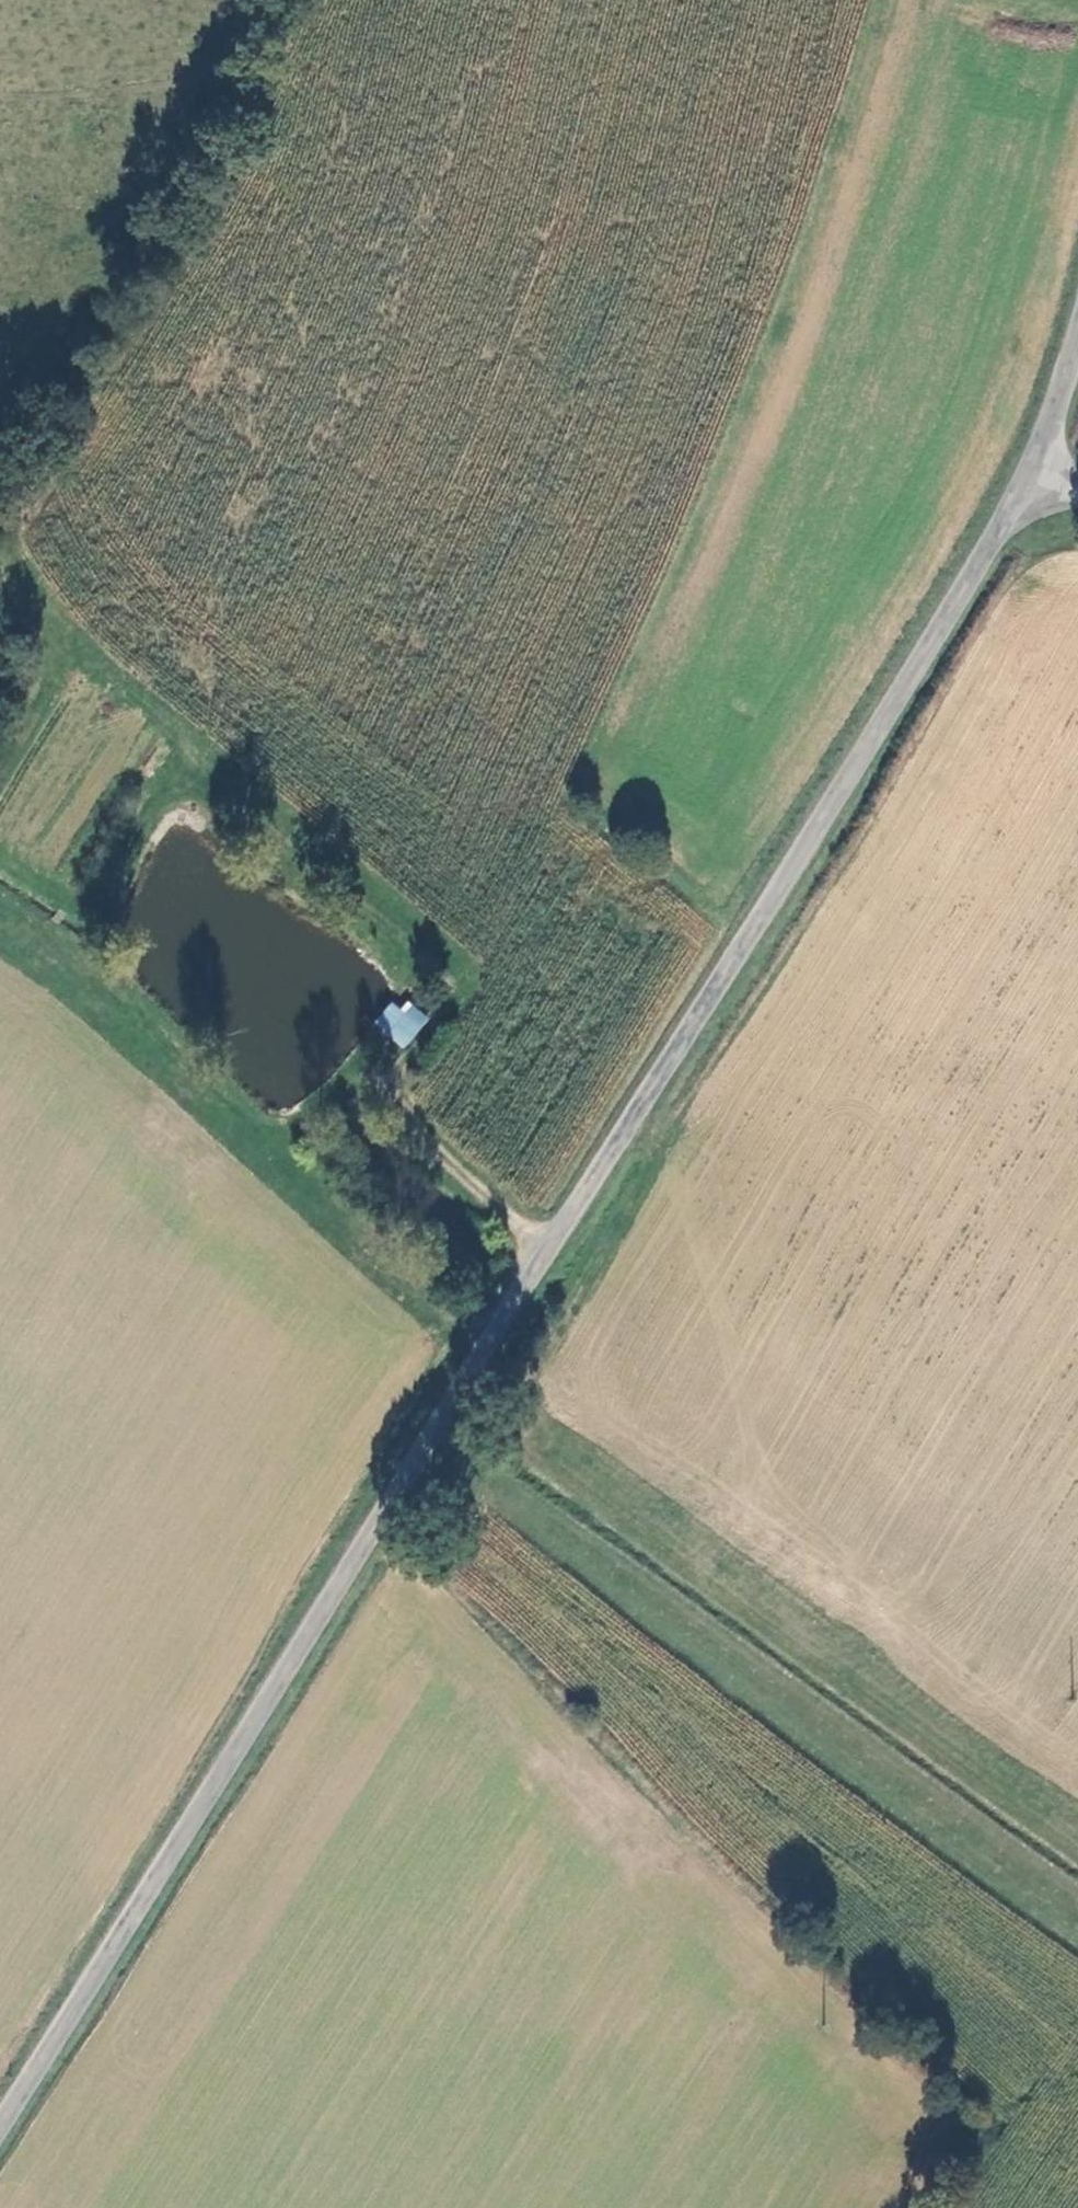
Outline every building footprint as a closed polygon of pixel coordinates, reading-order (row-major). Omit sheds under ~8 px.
[(405,1056),(430,1027),(414,1013),(389,1043),(405,1056)]
